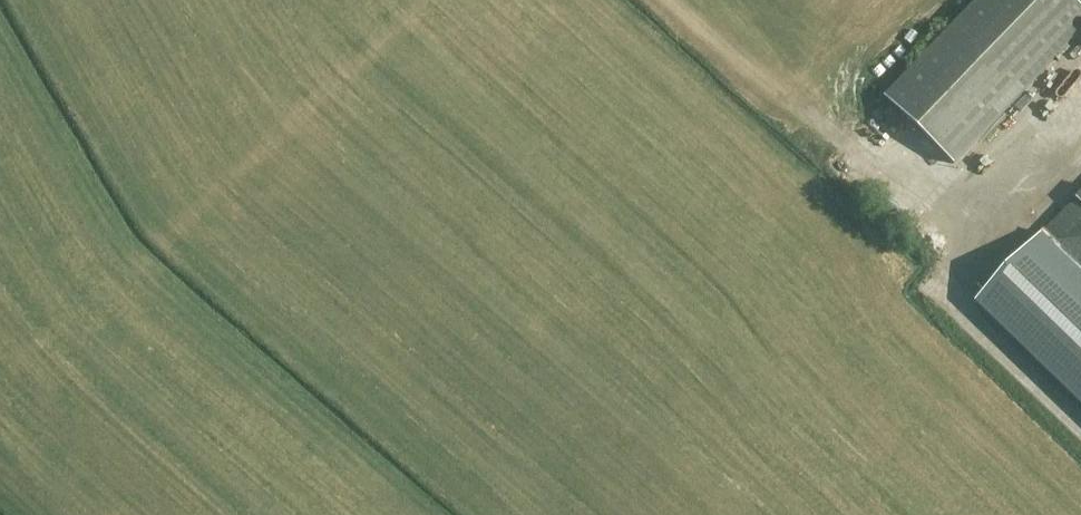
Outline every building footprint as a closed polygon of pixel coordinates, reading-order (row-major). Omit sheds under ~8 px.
[(885,98),(955,165),(1080,34),(1080,7),(1074,0),(979,0),(885,98)] [(927,9),(941,17),(950,1),(949,0),(932,0),(927,9)] [(980,302),(1080,400),(1080,196),(980,302)]
